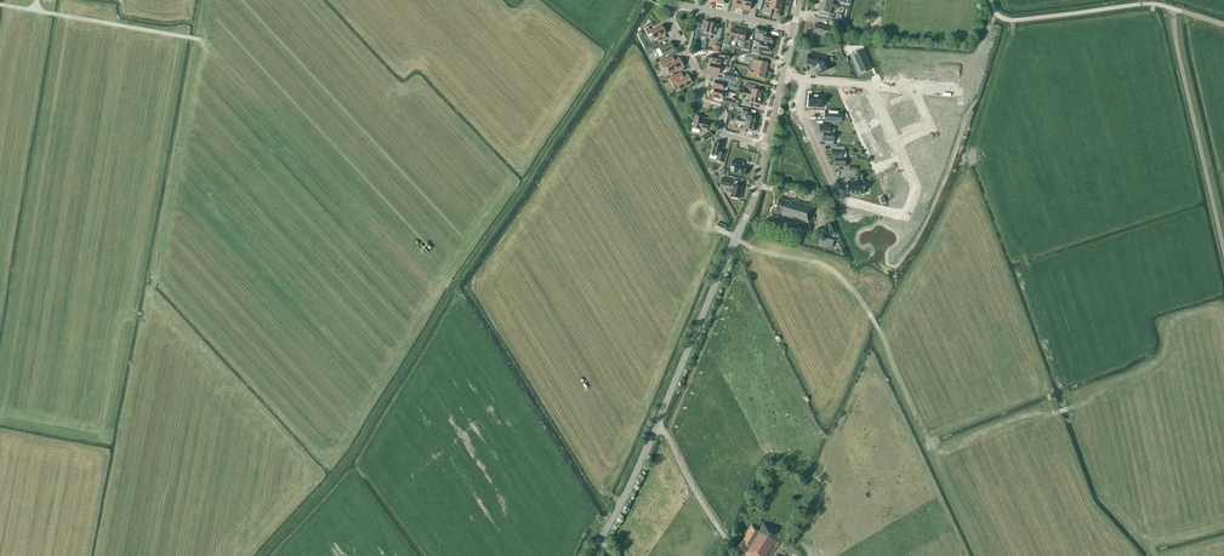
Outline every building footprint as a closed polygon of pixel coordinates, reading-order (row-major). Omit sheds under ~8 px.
[(743,8),(745,0),(737,0),(736,7),(743,8)] [(743,8),(750,10),(752,1),(755,2),(756,0),(745,0),(743,8)] [(765,7),(764,13),(771,15),(772,9),(781,11),(783,4),(771,1),(769,8),(765,7)] [(838,9),(838,6),(832,5),(832,6),(820,3),(818,11),(830,14),(832,8),(838,9)] [(705,38),(708,39),(711,23),(704,22),(703,25),(698,24),(696,33),(701,34),(701,32),(706,33),(705,38)] [(718,28),(718,25),(711,23),(708,39),(710,39),(711,35),(716,36),(715,38),(720,39),(722,29),(718,28)] [(813,33),(829,37),(831,28),(815,24),(813,33)] [(667,38),(664,34),(666,33),(662,25),(650,31),(648,27),(645,29),(648,35),(651,34),(654,39),(657,38),(659,42),(667,38)] [(762,42),(772,44),(774,36),(765,34),(766,30),(756,27),(755,35),(763,37),(762,42)] [(729,40),(737,42),(739,29),(732,28),(730,37),(725,35),(723,45),(728,46),(729,40)] [(745,40),(747,31),(739,29),(737,42),(744,44),(743,49),(748,50),(750,41),(745,40)] [(660,44),(652,47),(654,51),(656,50),(659,57),(663,55),(663,57),(675,51),(671,42),(661,47),(660,44)] [(757,49),(753,49),(752,52),(760,54),(761,51),(769,53),(771,45),(760,42),(760,46),(758,45),(757,49)] [(863,51),(852,56),(857,66),(858,66),(861,73),(861,74),(860,72),(860,73),(860,74),(871,69),(871,68),(863,51)] [(711,55),(709,63),(720,65),(721,60),(728,62),(730,55),(720,53),(719,57),(711,55)] [(832,68),(827,58),(808,54),(806,64),(816,66),(817,65),(819,66),(819,67),(820,67),(823,73),(832,68)] [(679,58),(674,61),(672,57),(660,63),(663,69),(665,68),(669,74),(683,67),(679,58)] [(755,68),(766,71),(768,63),(752,60),(751,63),(749,62),(748,67),(755,68)] [(719,74),(721,66),(711,64),(709,72),(719,74)] [(764,79),(766,71),(755,68),(754,73),(749,72),(749,75),(764,79)] [(692,84),(687,75),(683,78),(681,74),(670,79),(676,91),(680,89),(680,90),(692,84)] [(739,82),(728,80),(727,83),(715,81),(713,88),(724,91),(725,86),(729,87),(730,84),(735,85),(736,84),(738,85),(739,82)] [(745,88),(752,89),(751,96),(761,98),(763,92),(755,90),(756,86),(746,84),(745,88)] [(714,89),(712,97),(723,100),(725,92),(714,89)] [(809,95),(808,106),(823,107),(824,96),(809,95)] [(760,105),(761,98),(751,96),(749,102),(745,101),(744,105),(751,106),(752,103),(760,105)] [(825,110),(825,117),(842,119),(842,111),(825,110)] [(746,118),(745,122),(755,124),(757,118),(749,116),(750,113),(743,111),(741,117),(746,118)] [(693,128),(692,132),(699,133),(700,130),(701,130),(701,129),(707,131),(709,123),(703,121),(703,118),(695,116),(692,128),(693,128)] [(754,131),(755,124),(745,122),(743,129),(739,128),(738,131),(746,133),(746,129),(754,131)] [(830,133),(831,126),(831,125),(820,125),(820,133),(819,133),(824,133),(830,133)] [(702,137),(705,141),(713,136),(710,132),(702,137)] [(834,141),(835,134),(830,133),(824,133),(823,141),(834,142),(834,141)] [(716,161),(723,163),(726,153),(722,152),(724,145),(714,142),(711,155),(717,156),(716,161)] [(842,159),(842,158),(842,151),(831,150),(832,150),(831,158),(835,158),(842,159)] [(835,158),(835,166),(846,167),(846,166),(846,159),(842,158),(842,159),(835,158)] [(735,167),(734,172),(745,175),(747,167),(740,165),(741,161),(733,160),(732,166),(735,167)] [(847,182),(847,193),(853,194),(852,195),(858,196),(858,194),(864,194),(865,183),(862,182),(863,175),(855,174),(854,182),(847,182)] [(742,187),(734,185),(735,181),(722,178),(720,185),(733,188),(731,197),(740,199),(742,187)] [(779,199),(774,213),(780,215),(780,216),(785,217),(784,219),(809,226),(811,220),(813,214),(813,212),(812,212),(813,206),(791,200),(790,201),(785,200),(784,201),(779,199)] [(816,236),(823,238),(825,231),(817,229),(817,231),(813,230),(810,240),(814,241),(816,236)] [(737,549),(740,551),(740,550),(745,553),(744,554),(747,555),(771,555),(783,536),(763,523),(759,529),(752,525),(743,540),(739,546),(737,549)]
